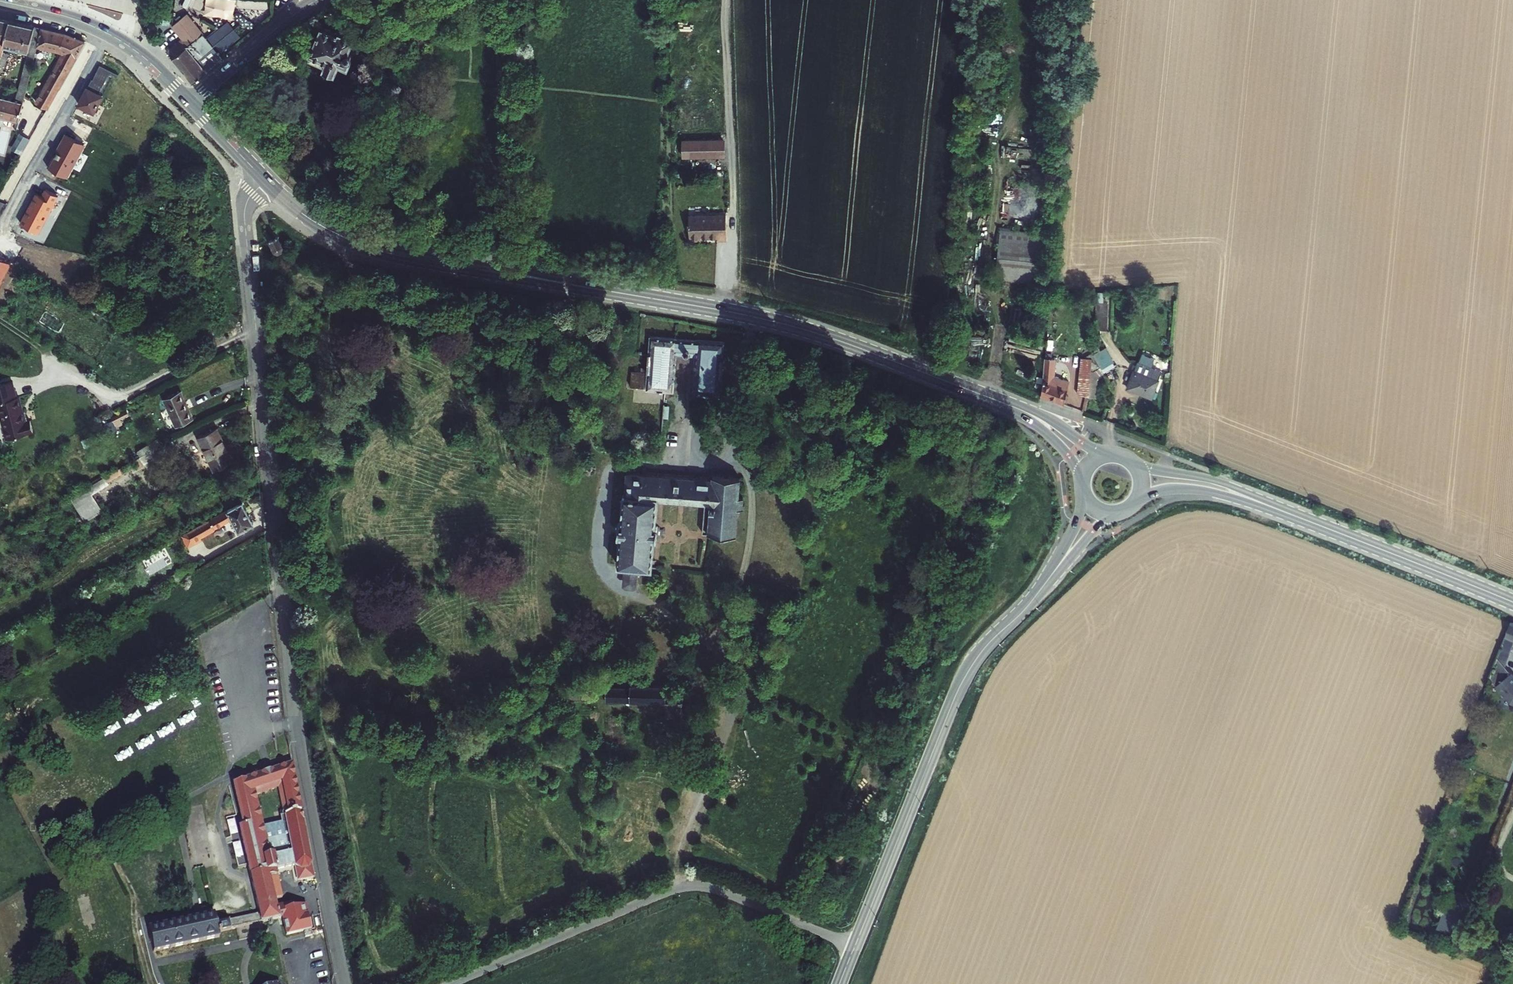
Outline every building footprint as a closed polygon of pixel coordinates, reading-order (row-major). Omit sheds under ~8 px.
[(181,39),(163,53),(189,85),(220,58),(186,14),(170,27),(181,39)] [(16,49),(4,98),(0,97),(0,118),(6,119),(29,26),(0,20),(0,45),(16,49)] [(319,34),(306,65),(326,74),(324,77),(334,81),(336,77),(337,78),(342,66),(351,70),(358,54),(353,52),(356,42),(340,35),(337,42),(330,39),(333,33),(324,29),(321,35),(319,34)] [(54,58),(24,110),(35,113),(75,47),(29,33),(22,57),(30,59),(32,51),(54,58)] [(86,87),(78,104),(95,113),(104,96),(100,94),(111,72),(99,66),(88,88),(86,87)] [(15,83),(13,90),(20,92),(22,85),(15,83)] [(228,98),(222,105),(238,121),(244,115),(228,98)] [(7,142),(17,148),(22,139),(12,133),(7,142)] [(65,135),(48,167),(67,177),(85,146),(65,135)] [(724,140),(682,141),(682,159),(725,158),(724,140)] [(35,193),(20,223),(34,230),(33,233),(39,236),(59,196),(44,189),(41,196),(35,193)] [(690,215),(690,243),(701,243),(701,240),(714,239),(714,242),(726,241),(725,215),(690,215)] [(999,225),(993,275),(1039,281),(1045,230),(999,225)] [(270,239),(261,244),(264,250),(266,253),(270,256),(274,253),(273,245),(270,239)] [(11,262),(0,257),(0,284),(11,262)] [(1109,323),(1110,304),(1098,303),(1097,322),(1109,323)] [(61,330),(66,321),(48,311),(43,319),(61,330)] [(726,339),(650,334),(645,389),(674,392),(677,355),(682,355),(684,357),(686,358),(689,357),(690,356),(694,356),(692,394),(721,396),(726,339)] [(1105,371),(1117,364),(1108,346),(1096,353),(1105,371)] [(1039,363),(1035,395),(1045,398),(1058,403),(1064,381),(1047,375),(1048,363),(1039,363)] [(1074,364),(1072,392),(1084,393),(1085,388),(1087,365),(1074,364)] [(1132,369),(1124,387),(1150,398),(1158,379),(1132,369)] [(19,434),(17,422),(12,423),(7,398),(4,398),(0,383),(0,438),(19,434)] [(161,409),(170,429),(186,421),(172,391),(152,400),(157,411),(161,409)] [(207,429),(188,438),(205,475),(224,466),(207,429)] [(152,441),(131,453),(133,459),(156,446),(152,441)] [(114,470),(64,501),(77,525),(97,515),(86,498),(104,488),(103,486),(118,477),(114,470)] [(624,565),(623,577),(639,580),(639,567),(652,567),(655,539),(660,538),(661,526),(656,525),(659,497),(705,501),(702,532),(734,535),(737,507),(742,507),(744,494),(738,495),(739,475),(713,473),(712,480),(626,473),(621,523),(618,523),(616,536),(621,535),(619,564),(624,565)] [(234,507),(173,540),(181,553),(194,545),(194,542),(208,535),(206,532),(223,523),(230,533),(246,526),(241,520),(241,514),(238,513),(234,507)] [(165,548),(145,560),(153,573),(173,562),(165,548)] [(1492,680),(1512,706),(1512,676),(1506,668),(1512,648),(1512,627),(1492,680)] [(684,705),(675,705),(674,720),(684,721),(684,705)] [(208,922),(138,936),(143,961),(210,946),(209,942),(222,939),(221,936),(249,931),(249,934),(274,928),(277,945),(303,939),(298,912),(287,915),(286,905),(275,906),(268,879),(285,875),(287,889),(307,883),(283,770),(224,792),(234,835),(229,837),(256,920),(209,930),(208,922)] [(191,864),(210,862),(203,807),(184,809),(191,864)]
